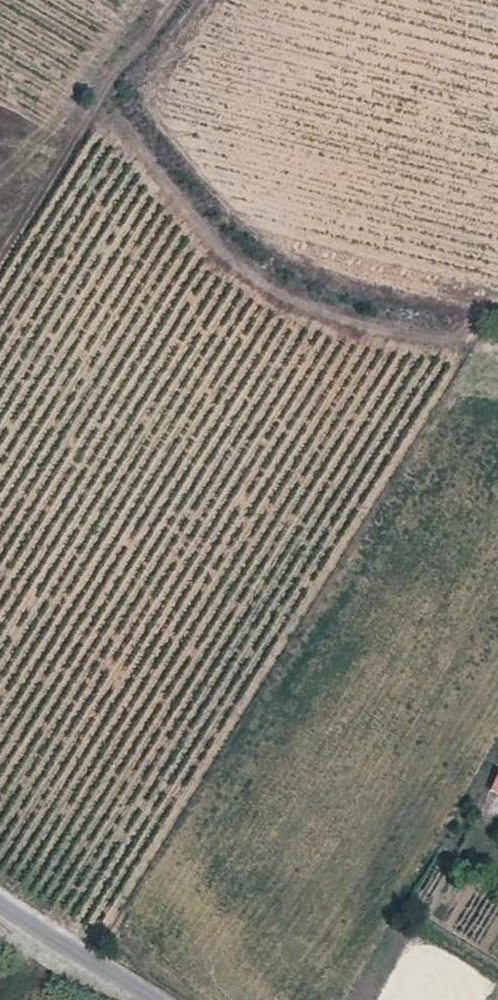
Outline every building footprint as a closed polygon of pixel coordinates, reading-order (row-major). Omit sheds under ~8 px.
[(489,786),(497,790),(497,765),(489,786)]
